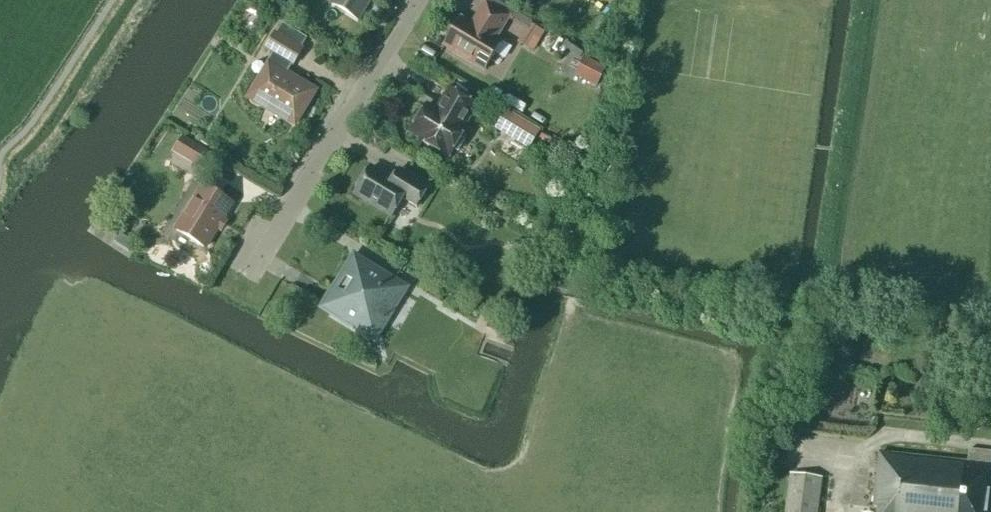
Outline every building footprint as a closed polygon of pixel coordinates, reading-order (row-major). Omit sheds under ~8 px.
[(370,0),(335,0),(332,4),(358,20),(370,0)] [(510,17),(486,2),(472,25),(461,18),(444,47),(484,71),(501,43),(496,40),(510,17)] [(293,65),(302,51),(299,50),(306,39),(281,24),(266,49),(275,54),(256,87),(251,89),(249,93),(249,98),(251,102),(255,104),(260,104),(295,125),(315,92),(285,74),(291,64),(293,65)] [(545,34),(532,26),(530,25),(526,31),(518,44),(533,53),(545,34)] [(595,62),(585,81),(596,86),(605,67),(595,62)] [(450,157),(466,130),(463,128),(477,106),(453,92),(440,114),(427,106),(425,109),(421,110),(417,117),(418,120),(410,133),(420,139),(419,141),(446,157),(447,155),(450,157)] [(529,151),(540,133),(506,112),(495,130),(529,151)] [(211,155),(183,138),(175,152),(203,169),(211,155)] [(416,208),(429,187),(405,173),(398,185),(370,169),(355,194),(392,216),(402,199),(416,208)] [(194,202),(190,203),(185,212),(186,215),(176,230),(205,248),(232,205),(203,187),(194,202)] [(323,309),(374,340),(405,289),(354,257),(323,309)] [(486,328),(497,332),(501,323),(490,319),(486,328)] [(878,511),(987,511),(990,474),(990,465),(990,463),(990,452),(969,450),(967,463),(880,453),(874,508),(878,508),(878,511)] [(785,511),(819,511),(823,479),(790,475),(785,511)]
